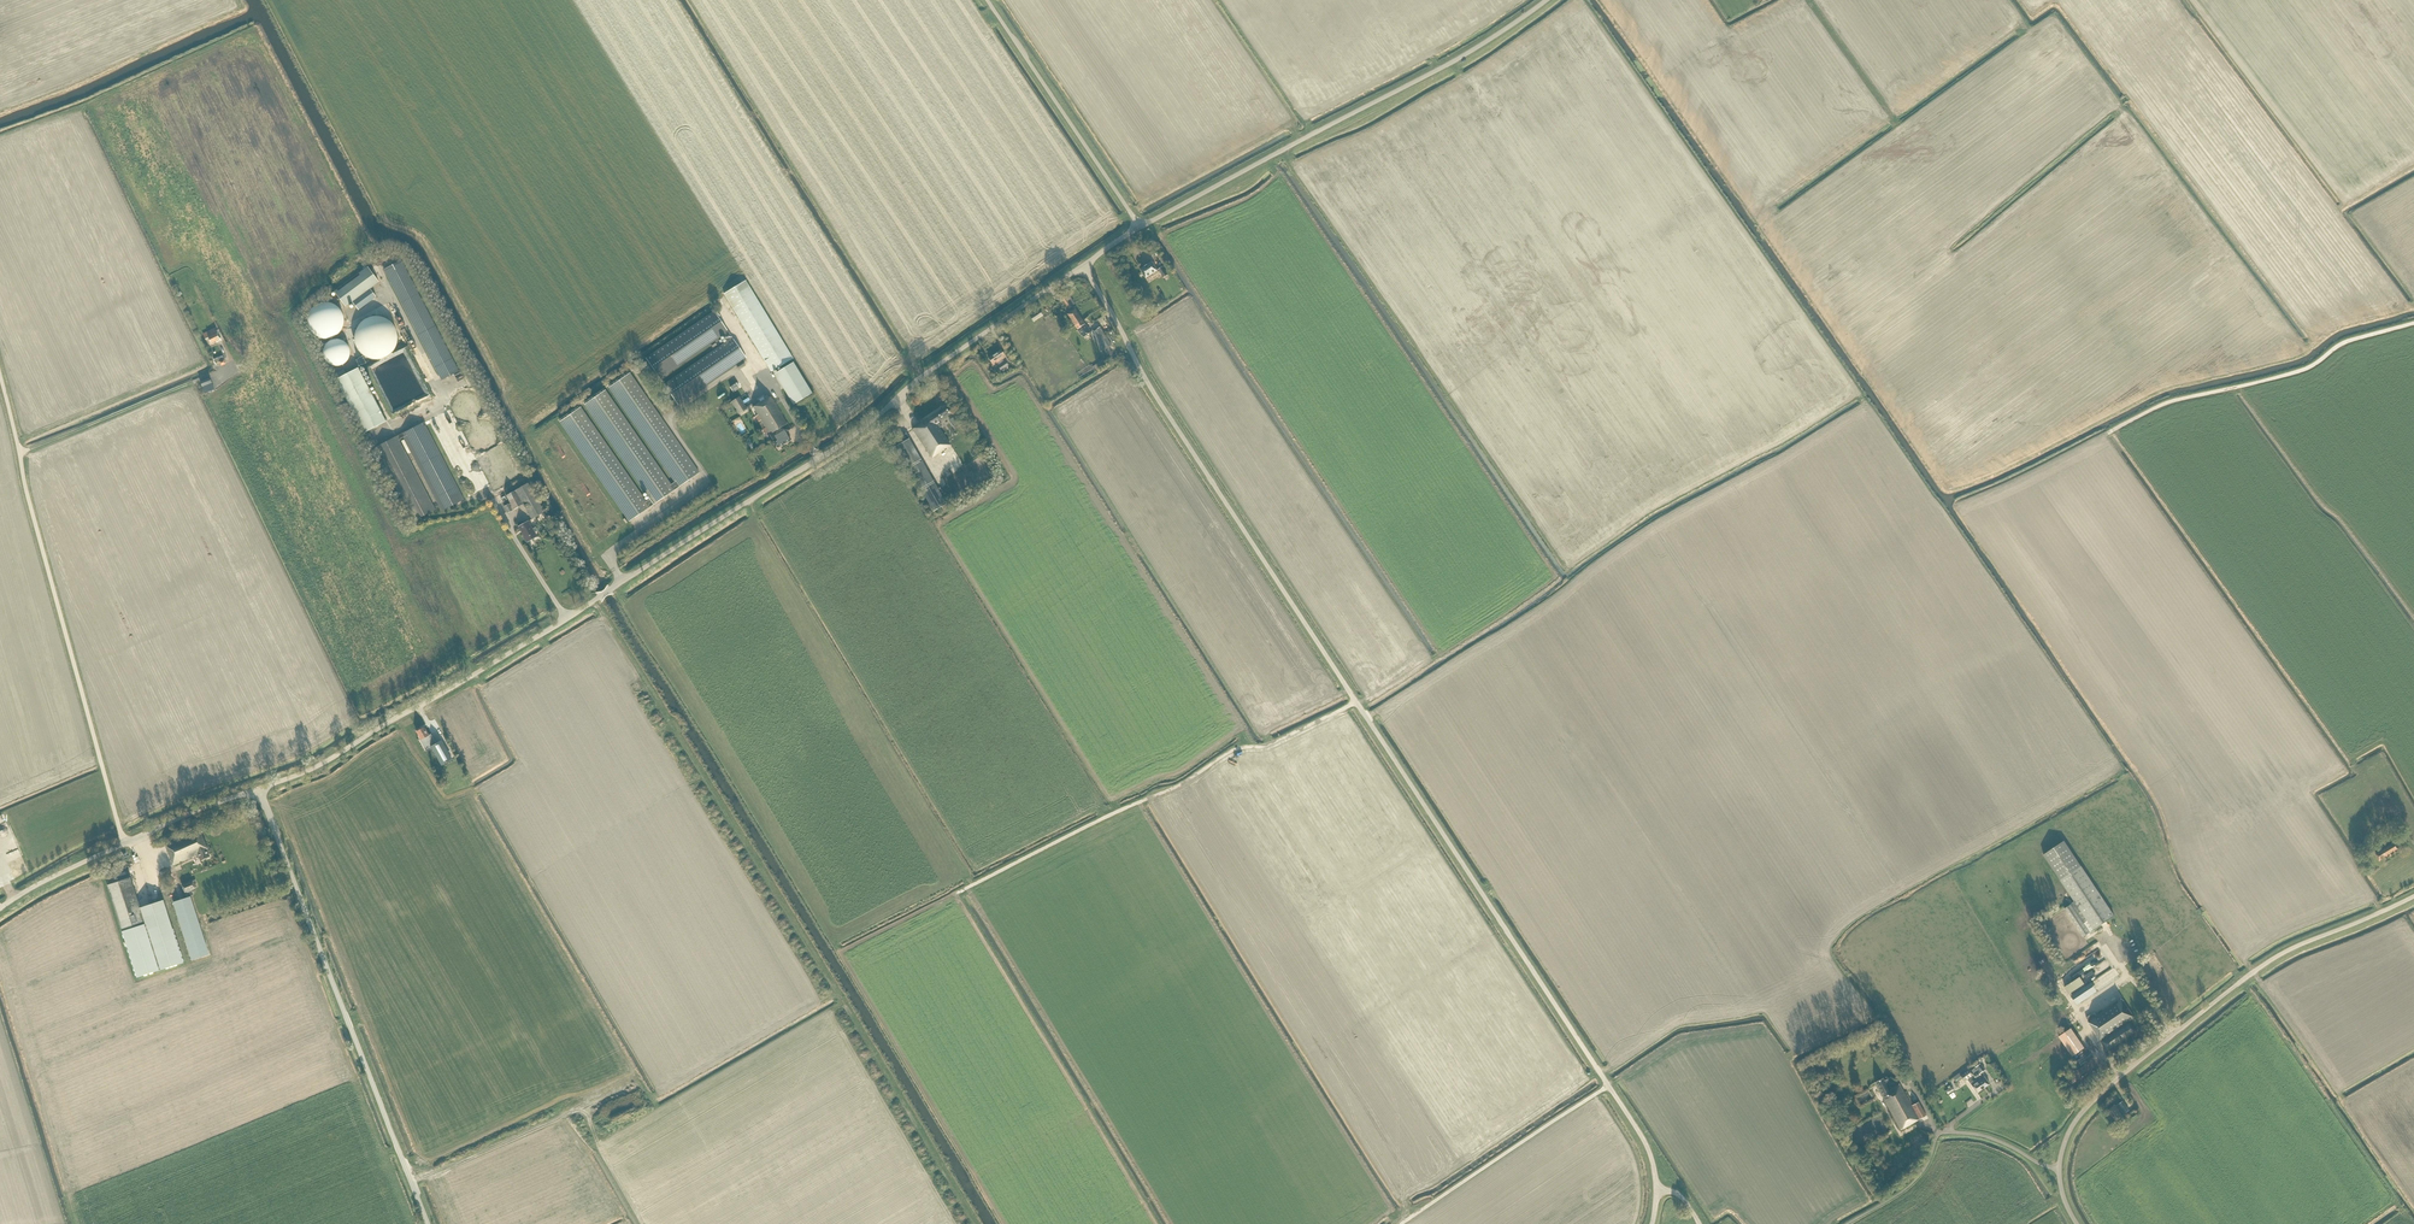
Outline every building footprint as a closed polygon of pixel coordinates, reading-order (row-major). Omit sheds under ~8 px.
[(459,371),(419,294),(401,260),(384,269),(401,303),(441,380),(459,371)] [(1157,270),(1151,262),(1140,269),(1146,278),(1157,270)] [(334,291),(346,307),(353,302),(358,310),(376,297),(370,289),(379,282),(368,266),(334,291)] [(1162,267),(1158,269),(1163,278),(1167,275),(1162,267)] [(793,358),(746,280),(723,294),(771,372),(793,358)] [(1073,306),(1072,306),(1075,304),(1071,297),(1069,293),(1061,297),(1068,309),(1073,306)] [(307,317),(307,320),(307,323),(308,326),(309,328),(310,331),(312,333),(314,335),(317,337),(320,338),(323,339),(326,339),(329,338),(332,338),(335,336),(337,335),(339,332),(341,330),(343,327),(343,324),(344,321),(344,318),(343,315),(342,312),(340,310),(338,307),(336,305),(333,304),(331,303),(328,302),(325,302),(322,302),(319,303),(316,305),(313,306),(311,308),(309,311),(308,314),(307,317)] [(1067,314),(1075,326),(1083,321),(1075,309),(1067,314)] [(1043,316),(1040,310),(1031,316),(1034,322),(1043,316)] [(678,405),(746,359),(729,334),(713,311),(646,357),(660,378),(725,334),(726,336),(729,339),(693,364),(664,384),(678,405)] [(405,326),(400,315),(395,317),(400,328),(405,326)] [(355,334),(355,337),(355,340),(355,343),(357,346),(358,349),(360,351),(362,353),(364,355),(367,357),(370,358),(373,359),(376,359),(379,359),(382,358),(384,357),(387,356),(390,354),(392,352),(394,350),(395,347),(396,345),(397,342),(398,339),(398,336),(397,333),(396,330),(395,327),(394,325),(392,322),(389,320),(387,319),(384,317),(381,316),(378,316),(375,316),(372,316),(369,317),(367,318),(364,319),(362,321),(360,324),(358,326),(356,329),(355,331),(355,334)] [(1075,326),(1083,337),(1091,332),(1083,321),(1075,326)] [(220,338),(218,334),(219,334),(217,330),(216,331),(214,328),(203,334),(208,344),(216,340),(217,342),(222,340),(220,338)] [(1091,334),(1095,341),(1099,338),(1106,349),(1112,346),(1107,338),(1109,336),(1106,331),(1104,332),(1103,332),(1104,331),(1102,329),(1101,328),(1091,334)] [(323,348),(323,351),(323,354),(323,356),(324,359),(325,361),(327,363),(330,365),(332,366),(335,366),(337,366),(340,366),(342,365),(345,363),(347,362),(348,359),(349,357),(350,354),(350,352),(349,349),(348,347),(347,344),(345,342),(343,341),(340,340),(338,339),(335,339),(333,340),(330,341),(328,342),(326,344),(324,346),(323,348)] [(1002,373),(1006,370),(1005,367),(1008,365),(1006,361),(1004,362),(1002,359),(1005,357),(1004,355),(1001,350),(988,358),(992,363),(993,365),(996,363),(999,366),(998,366),(1000,370),(1002,373)] [(224,359),(223,356),(214,359),(216,365),(220,364),(221,366),(226,364),(224,359)] [(358,358),(355,359),(359,366),(361,365),(366,363),(363,356),(358,358)] [(743,361),(736,365),(739,370),(745,366),(743,361)] [(776,373),(794,404),(812,393),(793,362),(776,373)] [(1098,363),(1092,367),(1095,371),(1101,367),(1098,363)] [(339,378),(336,379),(364,433),(386,421),(358,368),(353,370),(352,367),(346,370),(348,373),(346,374),(344,369),(336,373),(339,378)] [(560,422),(630,522),(699,473),(630,373),(609,387),(674,482),(671,484),(605,390),(585,404),(650,499),(646,503),(580,408),(560,422)] [(202,387),(212,383),(210,378),(200,382),(202,387)] [(730,388),(733,392),(739,388),(736,384),(730,388)] [(791,429),(771,396),(753,407),(778,448),(791,440),(786,432),(791,429)] [(731,402),(737,411),(735,412),(737,415),(739,414),(747,409),(739,397),(731,402)] [(939,421),(952,412),(947,405),(912,429),(931,457),(950,445),(939,428),(942,426),(939,421)] [(424,422),(375,448),(413,522),(421,518),(423,516),(428,514),(436,510),(401,443),(399,440),(403,438),(405,441),(440,508),(441,511),(449,507),(452,505),(457,503),(464,499),(433,441),(426,426),(424,422)] [(909,439),(905,433),(893,441),(896,446),(909,439)] [(909,439),(896,446),(893,448),(905,469),(908,467),(921,459),(909,439)] [(933,481),(922,460),(909,468),(920,488),(933,481)] [(946,504),(934,482),(921,490),(933,511),(946,504)] [(506,496),(510,503),(514,509),(523,504),(532,519),(540,514),(544,512),(528,483),(506,496)] [(528,521),(518,527),(524,536),(523,537),(525,542),(526,541),(527,542),(537,537),(534,533),(537,531),(536,527),(532,529),(528,521)] [(424,727),(416,731),(419,736),(421,740),(420,740),(424,748),(430,745),(441,765),(452,759),(441,741),(436,743),(431,734),(428,736),(424,727)] [(456,765),(461,775),(465,773),(460,764),(456,765)] [(208,849),(199,829),(171,842),(165,845),(174,865),(198,854),(201,861),(210,857),(207,849),(208,849)] [(2114,916),(2081,866),(2064,841),(2044,855),(2060,880),(2075,902),(2071,904),(2064,909),(2083,937),(2089,933),(2094,930),(2114,916)] [(2386,858),(2393,854),(2392,854),(2399,850),(2395,842),(2375,854),(2379,861),(2386,857),(2386,858)] [(183,962),(163,900),(140,907),(131,877),(107,885),(122,932),(137,977),(183,962)] [(187,897),(190,896),(194,894),(192,889),(195,888),(193,881),(182,885),(185,892),(187,897)] [(191,896),(173,902),(192,960),(209,954),(191,896)] [(2084,983),(2080,977),(2065,987),(2069,993),(2084,983)] [(2090,995),(2084,987),(2071,997),(2076,1004),(2090,995)] [(2121,998),(2094,1017),(2092,1014),(2086,1017),(2088,1021),(2101,1040),(2102,1040),(2101,1041),(2108,1050),(2136,1031),(2129,1021),(2134,1017),(2121,998)] [(2085,1048),(2071,1028),(2059,1036),(2072,1056),(2085,1048)] [(1984,1076),(1982,1072),(1985,1069),(1984,1068),(1986,1066),(1983,1062),(1980,1064),(1978,1062),(1974,1065),(1976,1067),(1971,1071),(1974,1075),(1984,1088),(1990,1084),(1984,1076)] [(1962,1078),(1965,1081),(1974,1075),(1970,1069),(1962,1075),(1960,1072),(1953,1077),(1957,1082),(1962,1078)] [(1974,1075),(1970,1078),(1968,1079),(1978,1093),(1984,1088),(1974,1075)] [(1914,1110),(1920,1119),(1926,1115),(1918,1102),(1912,1105),(1914,1108),(1913,1108),(1899,1084),(1892,1088),(1891,1087),(1890,1087),(1889,1085),(1890,1084),(1887,1079),(1884,1081),(1883,1078),(1875,1082),(1884,1099),(1900,1129),(1919,1119),(1914,1110)] [(2122,1108),(2126,1113),(2129,1110),(2122,1101),(2119,1103),(2119,1104),(2116,1106),(2115,1105),(2108,1109),(2116,1121),(2123,1116),(2119,1111),(2122,1108)]
